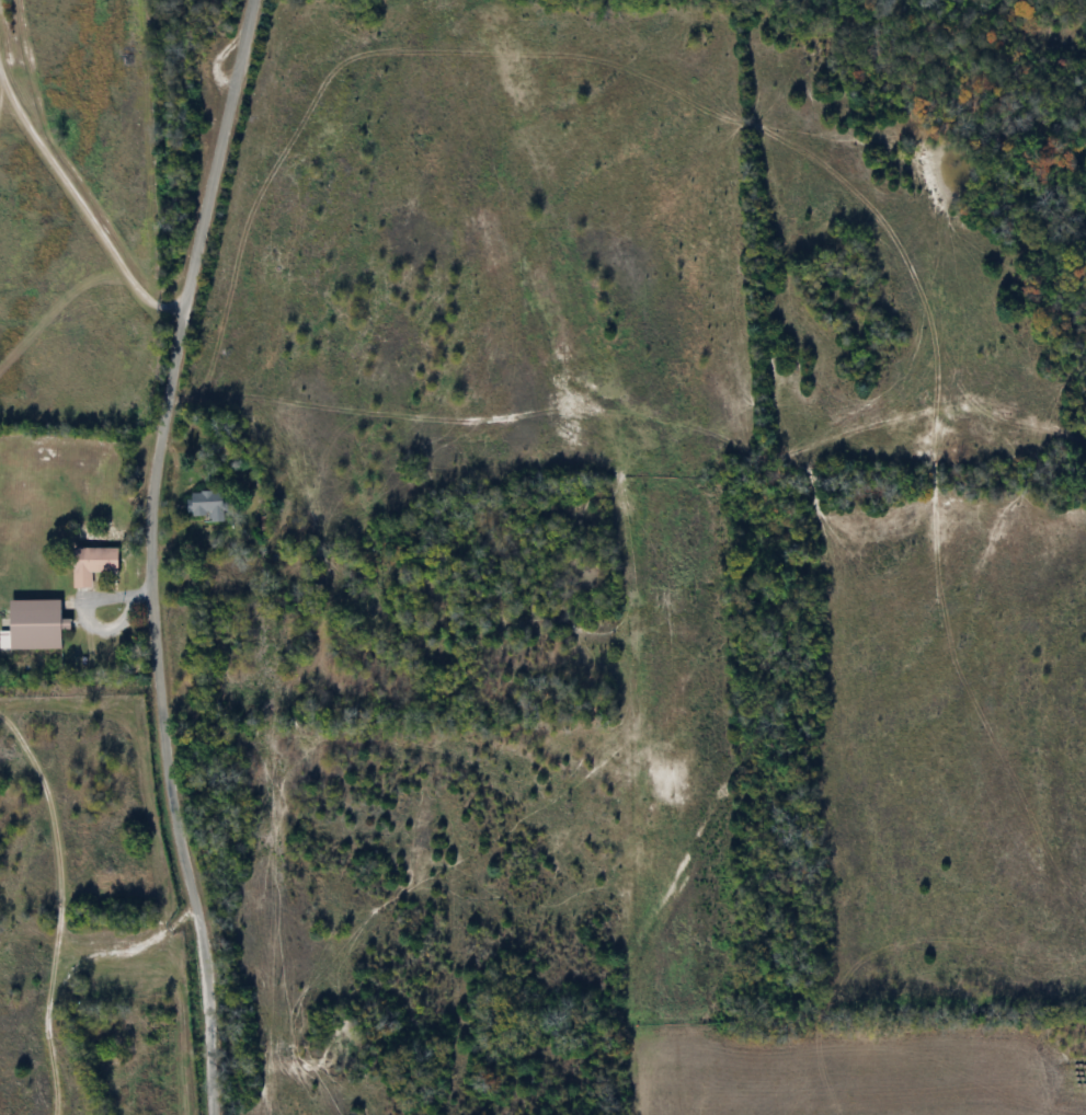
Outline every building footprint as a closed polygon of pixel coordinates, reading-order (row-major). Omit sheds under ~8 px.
[(190,513),(221,513),(221,490),(190,490),(190,513)] [(117,547),(71,547),(71,588),(90,588),(90,572),(117,572),(117,547)] [(59,648),(59,600),(7,600),(7,648),(59,648)]
